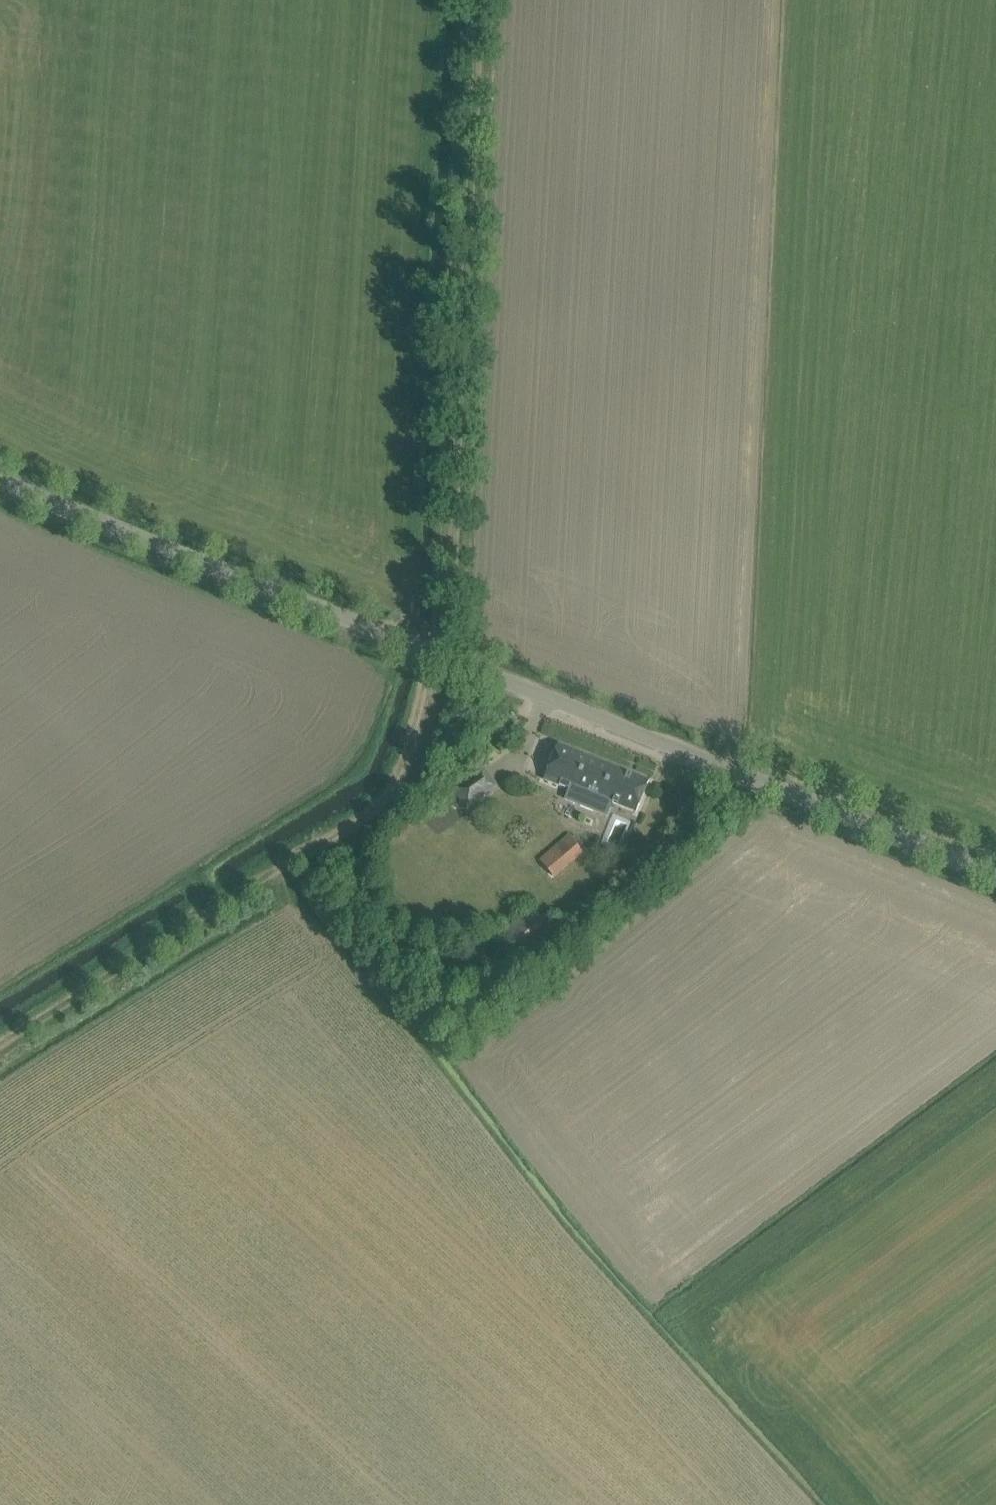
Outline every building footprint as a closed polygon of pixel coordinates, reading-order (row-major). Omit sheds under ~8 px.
[(545,780),(563,787),(612,807),(614,803),(637,813),(650,781),(559,745),(545,780)] [(451,789),(467,811),(481,801),(466,779),(451,789)] [(539,860),(555,876),(583,852),(569,835),(539,860)] [(496,941),(517,966),(555,935),(535,909),(496,941)]
